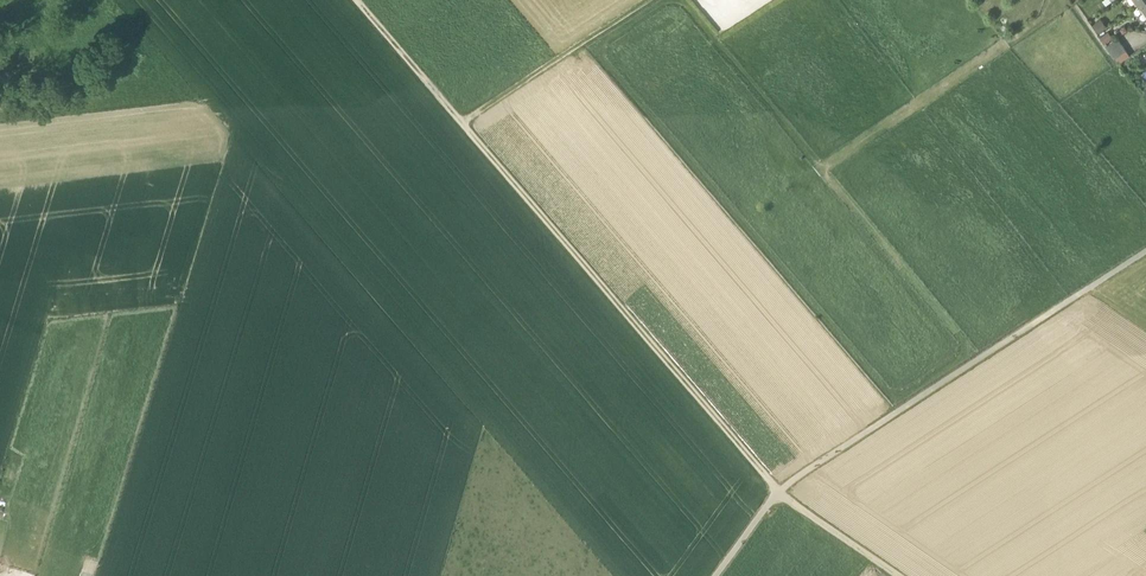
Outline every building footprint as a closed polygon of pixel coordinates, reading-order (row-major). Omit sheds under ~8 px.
[(1122,44),(1117,38),(1106,46),(1110,52),(1122,44)] [(1122,44),(1110,52),(1114,58),(1115,57),(1126,50),(1122,44)] [(1126,50),(1115,57),(1119,63),(1130,55),(1126,50)]
